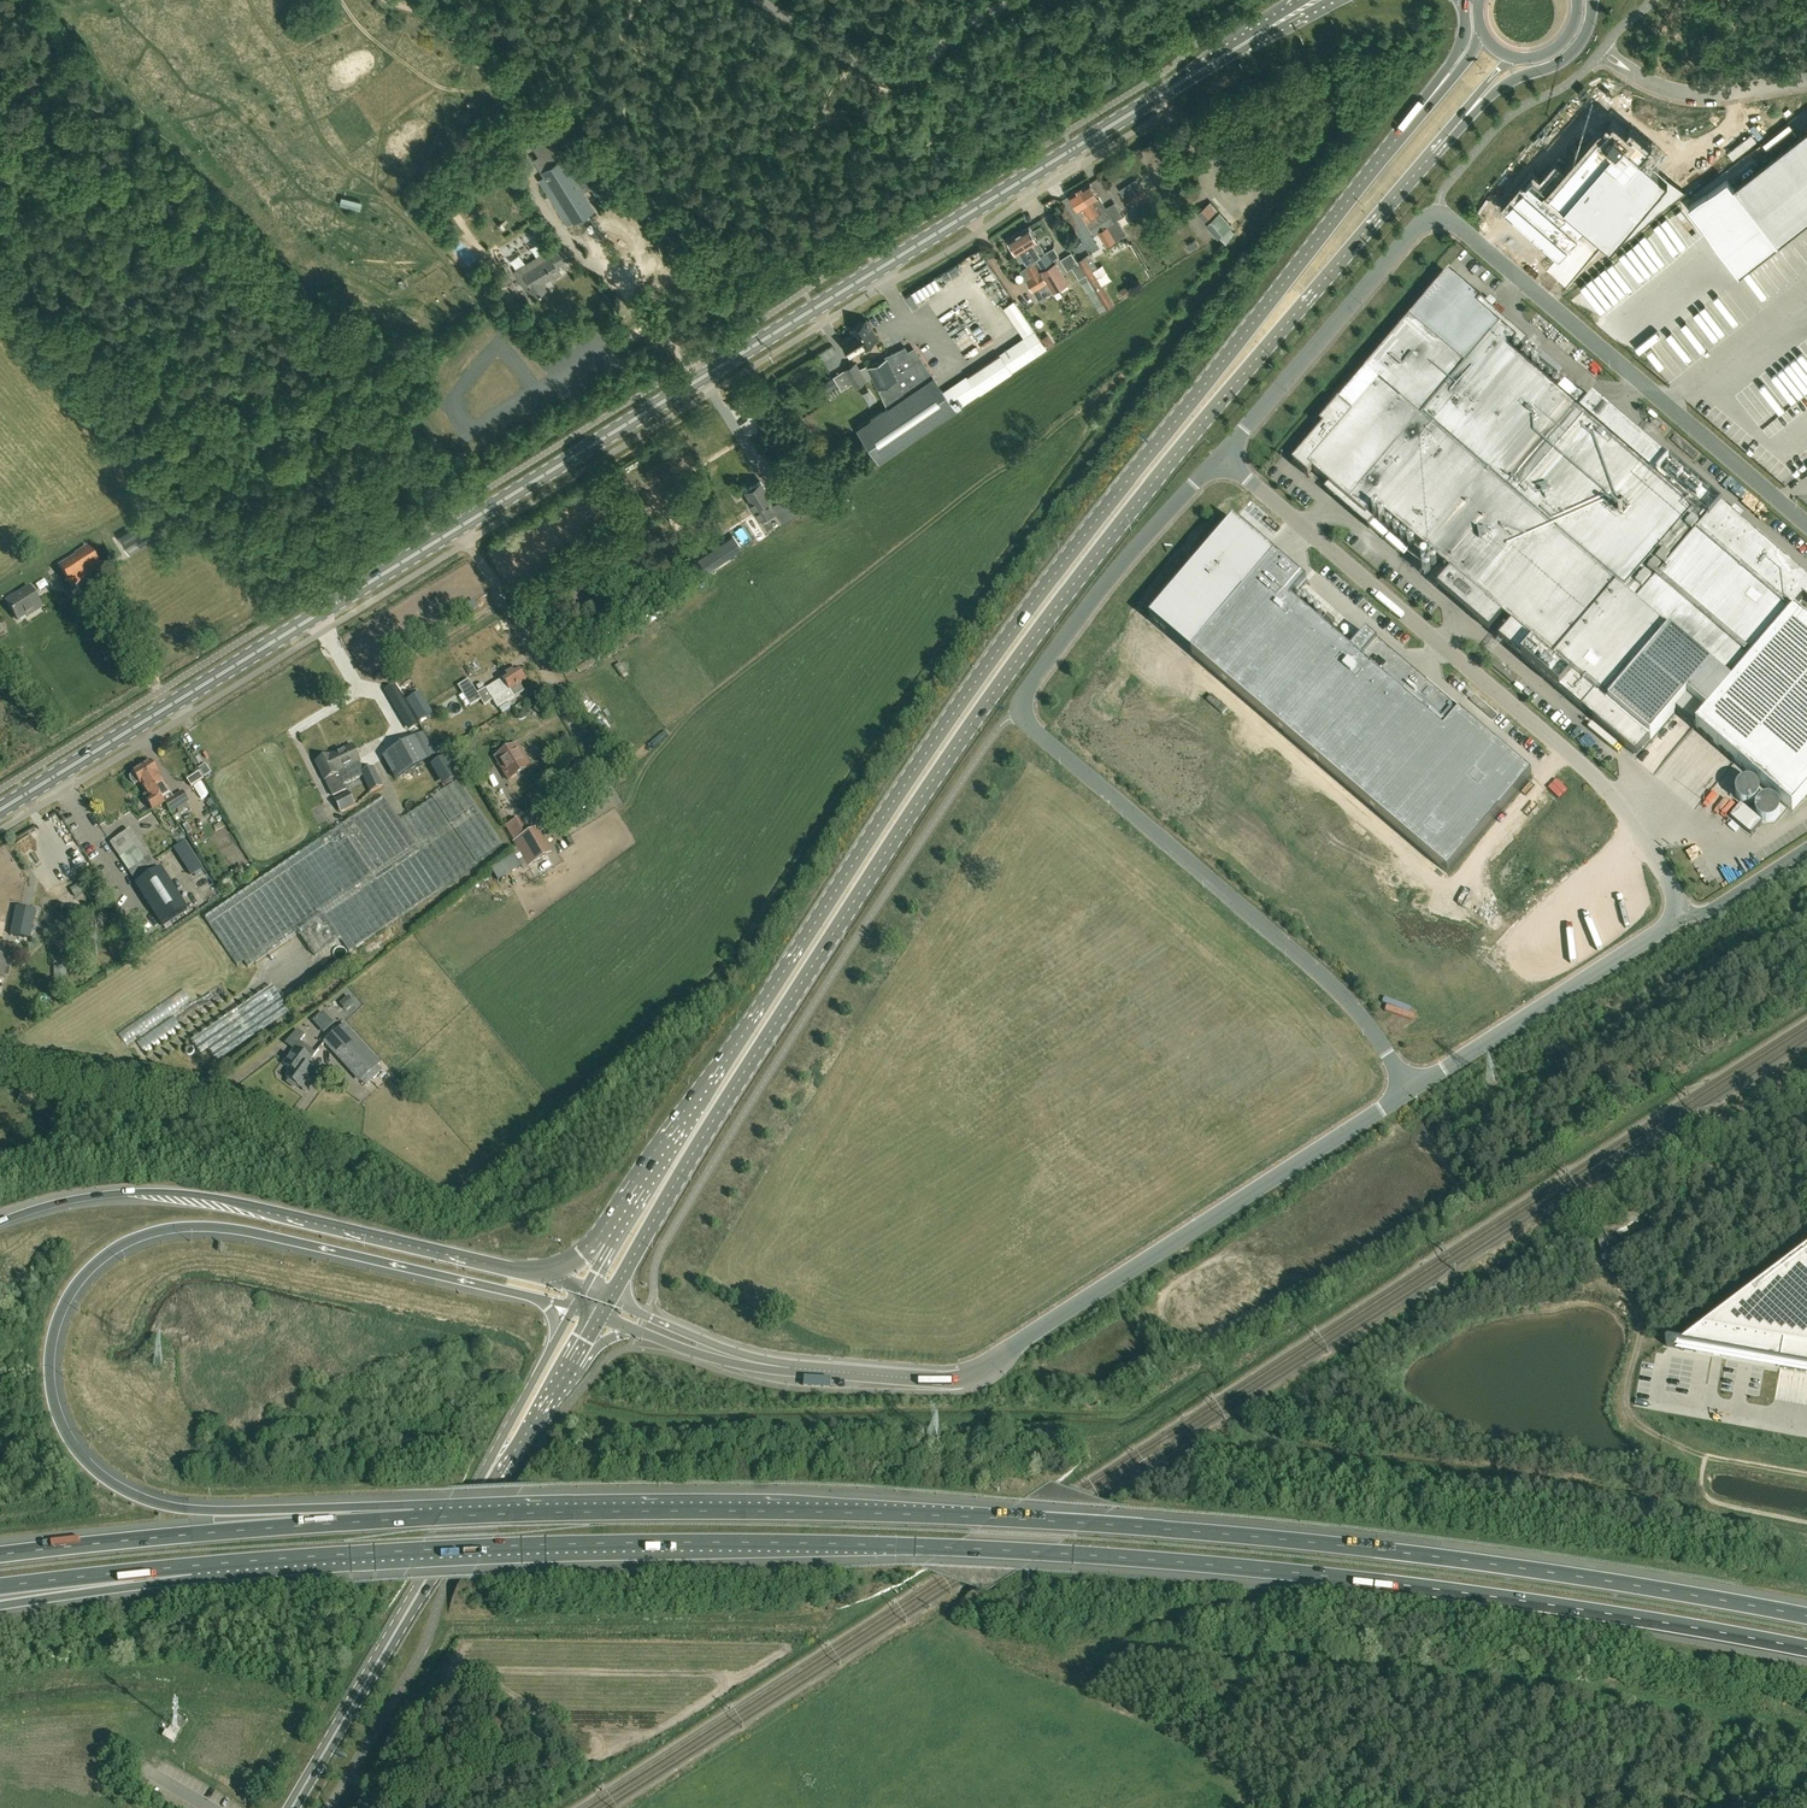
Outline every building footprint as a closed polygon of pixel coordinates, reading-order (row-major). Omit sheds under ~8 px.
[(1623,242),(1686,193),(1681,188),(1680,190),(1641,156),(1648,148),(1650,147),(1632,132),(1631,133),(1628,136),(1615,124),(1603,138),(1600,135),(1601,135),(1599,134),(1565,174),(1556,166),(1543,181),(1544,181),(1541,184),(1533,176),(1503,210),(1559,258),(1588,225),(1611,245),(1618,237),(1623,242)] [(1734,186),(1778,243),(1806,221),(1806,129),(1734,186)] [(552,136),(534,147),(540,156),(558,145),(552,136)] [(562,158),(542,171),(567,211),(562,214),(568,223),(572,220),(573,222),(594,209),(562,158)] [(1145,195),(1136,180),(1119,190),(1128,205),(1145,195)] [(1125,235),(1109,207),(1106,209),(1090,182),(1079,188),(1096,215),(1095,215),(1111,243),(1125,235)] [(1105,246),(1111,243),(1095,215),(1096,215),(1079,188),(1069,194),(1094,235),(1098,232),(1105,246)] [(1231,226),(1210,202),(1198,213),(1219,237),(1231,226)] [(1039,225),(1043,238),(1049,235),(1044,223),(1039,225)] [(1029,226),(1018,232),(1035,258),(1034,259),(1042,271),(1055,262),(1056,261),(1054,258),(1059,255),(1054,247),(1047,251),(1046,252),(1029,226)] [(1018,232),(1008,239),(1021,261),(1023,259),(1026,264),(1034,259),(1035,258),(1018,232)] [(1200,247),(1198,243),(1187,249),(1189,253),(1200,247)] [(550,256),(523,273),(531,286),(529,288),(534,296),(546,289),(542,283),(560,271),(557,265),(570,257),(562,245),(548,253),(550,256)] [(1087,252),(1075,260),(1078,264),(1084,275),(1100,300),(1108,294),(1093,269),(1096,267),(1087,252)] [(1055,262),(1042,271),(1047,278),(1055,291),(1070,282),(1057,261),(1056,261),(1055,262)] [(1041,271),(1040,272),(1035,262),(1026,267),(1020,271),(1033,292),(1048,282),(1041,271)] [(1078,264),(1072,268),(1079,279),(1084,275),(1078,264)] [(1293,463),(1308,476),(1313,471),(1328,485),(1324,490),(1368,527),(1374,520),(1368,515),(1375,506),(1451,571),(1438,587),(1490,631),(1503,615),(1512,624),(1499,639),(1634,754),(1639,747),(1642,750),(1650,741),(1643,735),(1644,734),(1651,740),(1676,711),(1793,810),(1806,793),(1806,623),(1792,611),(1803,598),(1806,601),(1806,579),(1593,396),(1589,401),(1566,381),(1557,391),(1523,362),(1528,356),(1524,352),(1519,359),(1509,350),(1516,342),(1522,347),(1528,340),(1494,311),(1485,302),(1458,279),(1457,280),(1450,273),(1444,280),(1320,424),(1324,427),(1293,463)] [(1131,292),(1127,286),(1120,290),(1125,296),(1131,292)] [(916,294),(923,305),(929,301),(923,291),(916,294)] [(1065,297),(1069,305),(1079,299),(1074,291),(1065,297)] [(910,298),(916,309),(922,306),(916,295),(910,298)] [(954,307),(942,319),(947,324),(959,312),(954,307)] [(849,354),(877,336),(867,319),(850,329),(854,334),(841,342),(849,354)] [(1053,342),(1048,336),(1046,335),(1042,338),(1047,346),(1053,342)] [(886,408),(853,430),(875,462),(907,441),(910,439),(933,424),(953,410),(943,394),(917,352),(910,351),(908,352),(906,347),(885,356),(886,359),(868,367),(872,375),(886,408)] [(999,356),(966,378),(977,395),(1010,373),(999,356)] [(867,367),(867,365),(859,369),(855,362),(832,376),(841,390),(851,383),(853,387),(872,375),(868,367),(867,367)] [(836,383),(833,377),(823,383),(827,389),(836,383)] [(790,493),(772,505),(768,498),(771,497),(761,480),(745,489),(750,498),(747,500),(759,519),(768,514),(769,516),(784,506),(790,517),(805,507),(798,494),(793,497),(790,493)] [(190,511),(184,503),(178,507),(184,515),(190,511)] [(726,532),(732,528),(734,526),(730,521),(729,522),(727,519),(726,520),(720,523),(704,532),(711,543),(726,533),(726,532)] [(1151,618),(1150,620),(1152,621),(1151,621),(1169,636),(1169,635),(1448,874),(1532,776),(1462,716),(1460,713),(1459,714),(1459,715),(1456,718),(1443,707),(1447,703),(1428,686),(1427,686),(1367,635),(1352,653),(1292,601),(1307,583),(1258,541),(1235,521),(1151,618)] [(152,540),(141,523),(119,535),(130,553),(152,540)] [(706,571),(733,553),(741,548),(733,536),(713,549),(698,559),(706,571)] [(102,571),(87,547),(76,555),(77,556),(59,567),(72,587),(89,577),(90,578),(102,571)] [(34,613),(43,608),(30,587),(7,602),(19,620),(33,611),(34,613)] [(644,621),(647,628),(656,625),(654,618),(644,621)] [(618,668),(623,676),(630,672),(626,664),(618,668)] [(497,684),(487,690),(497,708),(522,693),(524,692),(523,690),(520,684),(525,681),(518,669),(502,678),(503,680),(497,684)] [(406,706),(394,685),(385,690),(397,711),(406,706)] [(472,687),(462,694),(470,707),(481,700),(472,687)] [(414,696),(407,700),(420,721),(432,714),(427,705),(422,708),(414,696)] [(527,716),(527,714),(526,712),(516,717),(518,719),(520,720),(522,720),(526,718),(527,716)] [(421,754),(426,752),(418,737),(385,756),(396,776),(424,760),(421,754)] [(352,745),(316,762),(325,780),(326,780),(334,796),(347,790),(341,779),(348,776),(345,769),(360,762),(352,745)] [(510,781),(531,768),(517,745),(496,758),(510,781)] [(171,794),(150,761),(142,766),(165,804),(171,813),(189,802),(183,792),(165,803),(163,799),(171,794)] [(210,773),(205,764),(198,768),(204,777),(210,773)] [(165,804),(142,766),(141,767),(142,767),(133,772),(147,794),(146,795),(149,799),(146,800),(153,811),(165,804)] [(383,786),(374,768),(362,774),(371,792),(383,786)] [(203,778),(199,772),(187,780),(191,786),(203,778)] [(385,795),(205,916),(238,968),(244,963),(249,969),(300,934),(317,958),(342,941),(351,954),(480,868),(476,862),(502,845),(459,780),(401,819),(385,795)] [(348,792),(335,799),(341,813),(356,806),(348,792)] [(1762,822),(1741,804),(1730,816),(1751,834),(1762,822)] [(519,819),(506,827),(514,840),(527,833),(519,819)] [(228,847),(219,848),(218,827),(203,828),(206,869),(229,868),(228,847)] [(156,869),(130,830),(111,842),(136,882),(156,869)] [(534,830),(515,841),(530,866),(548,855),(534,830)] [(184,866),(194,862),(191,853),(181,857),(184,866)] [(160,868),(135,884),(162,926),(187,910),(160,868)] [(500,875),(508,892),(516,889),(509,872),(500,875)] [(76,899),(85,895),(82,889),(73,893),(76,899)] [(36,910),(16,907),(11,935),(30,939),(36,910)] [(67,980),(67,966),(54,967),(55,981),(67,980)] [(352,998),(341,1005),(348,1015),(359,1008),(352,998)] [(334,1025),(323,1013),(313,1022),(324,1034),(334,1025)] [(382,1063),(345,1024),(324,1043),(360,1083),(362,1081),(367,1086),(384,1071),(379,1066),(382,1063)] [(307,1066),(317,1054),(301,1042),(305,1035),(297,1030),(294,1034),(302,1040),(284,1064),(290,1069),(288,1070),(291,1072),(287,1078),(289,1080),(288,1081),(289,1084),(294,1087),(296,1087),(297,1085),(300,1087),(312,1070),(307,1066)] [(351,1146),(356,1138),(351,1134),(345,1142),(351,1146)] [(1681,1348),(1806,1371),(1806,1253),(1681,1348)] [(514,1562),(513,1555),(481,1557),(481,1563),(514,1562)] [(1389,1599),(1422,1600),(1423,1593),(1389,1591),(1389,1599)] [(176,1737),(166,1731),(162,1737),(173,1743),(176,1737)]
